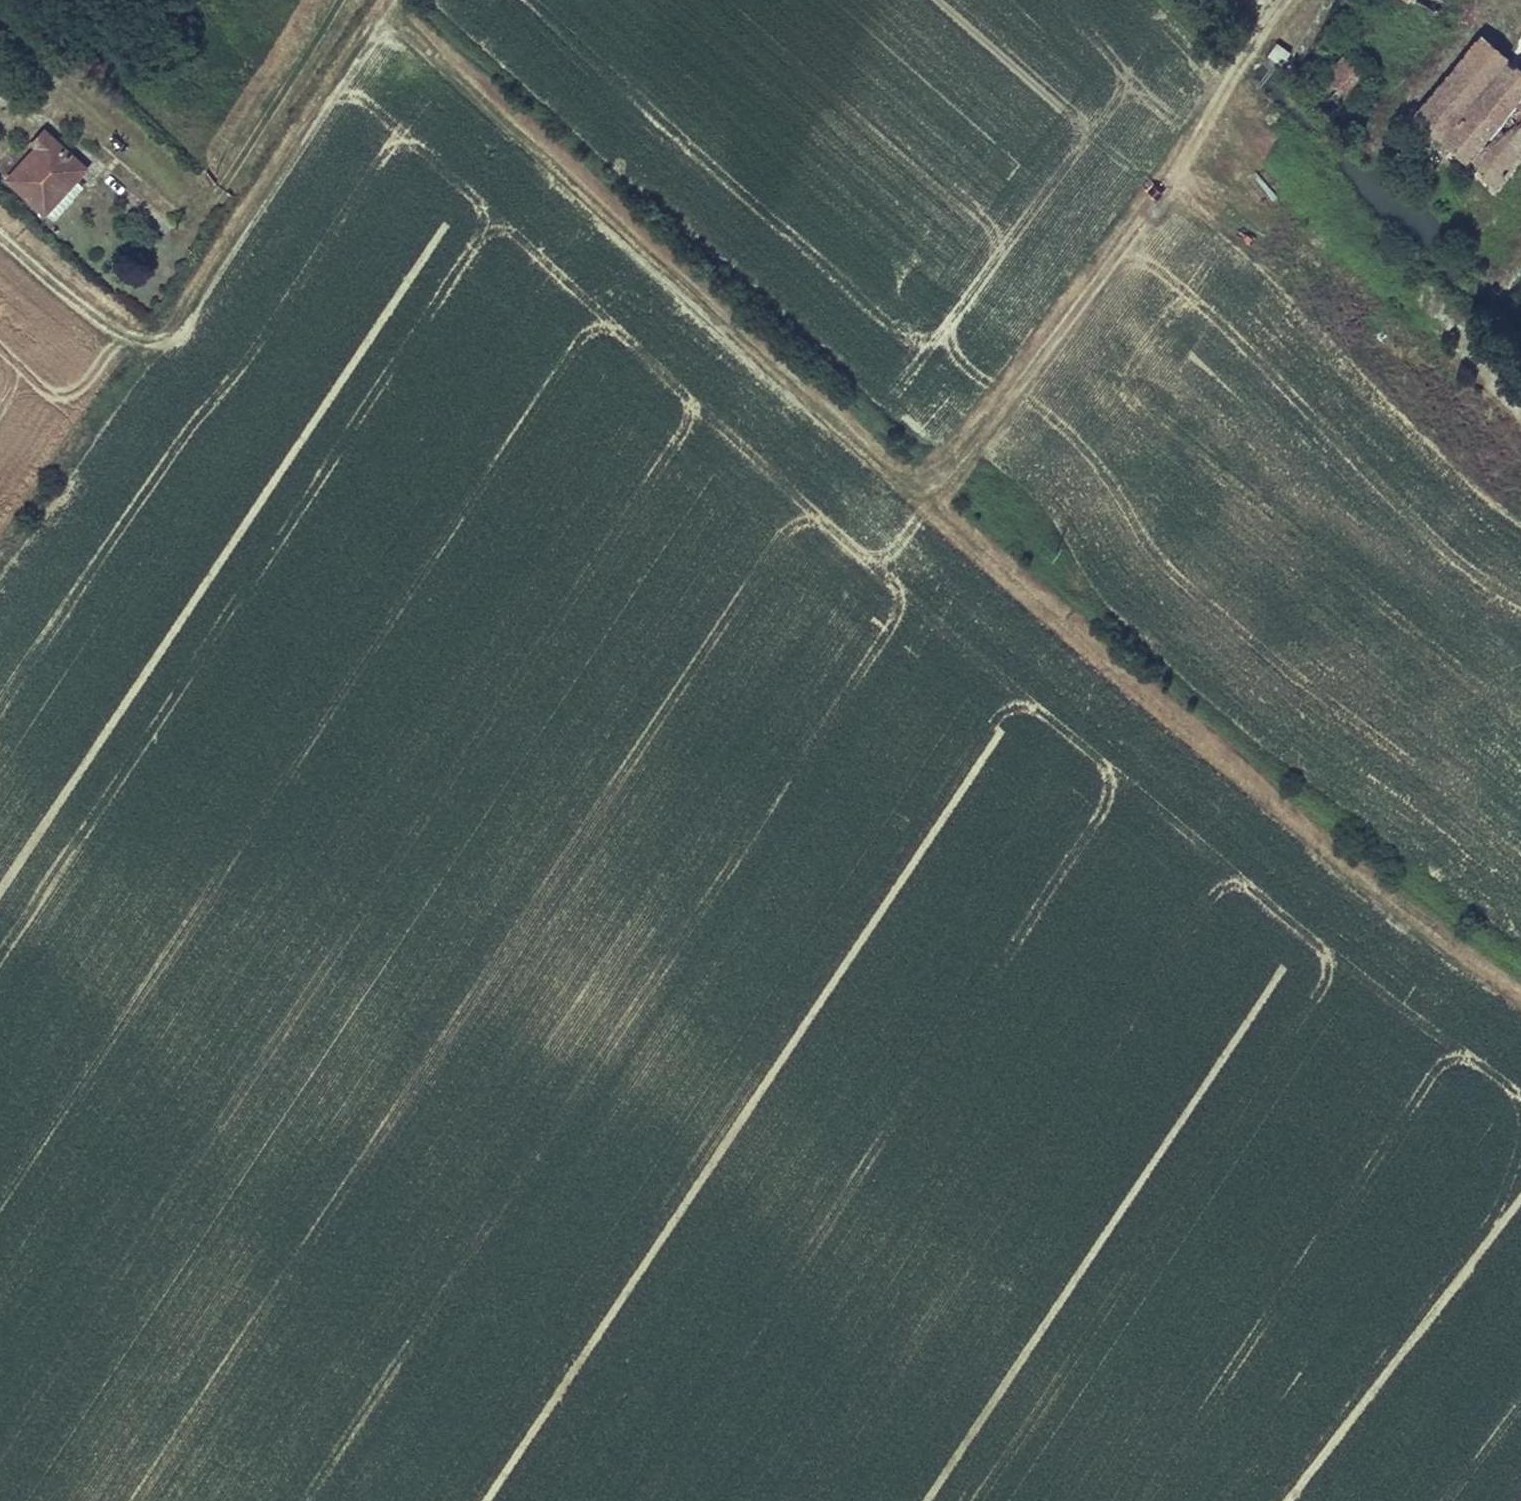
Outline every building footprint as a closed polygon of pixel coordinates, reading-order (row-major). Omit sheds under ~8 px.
[(1438,15),(1451,0),(1411,0),(1438,15)] [(1479,39),(1417,112),(1499,182),(1520,157),(1520,75),(1479,39)] [(1338,88),(1356,67),(1344,57),(1308,103),(1332,124),(1351,99),(1338,88)] [(1351,99),(1368,77),(1356,67),(1338,88),(1351,99)] [(39,149),(9,181),(55,221),(84,187),(76,181),(87,169),(45,131),(35,144),(39,149)]
